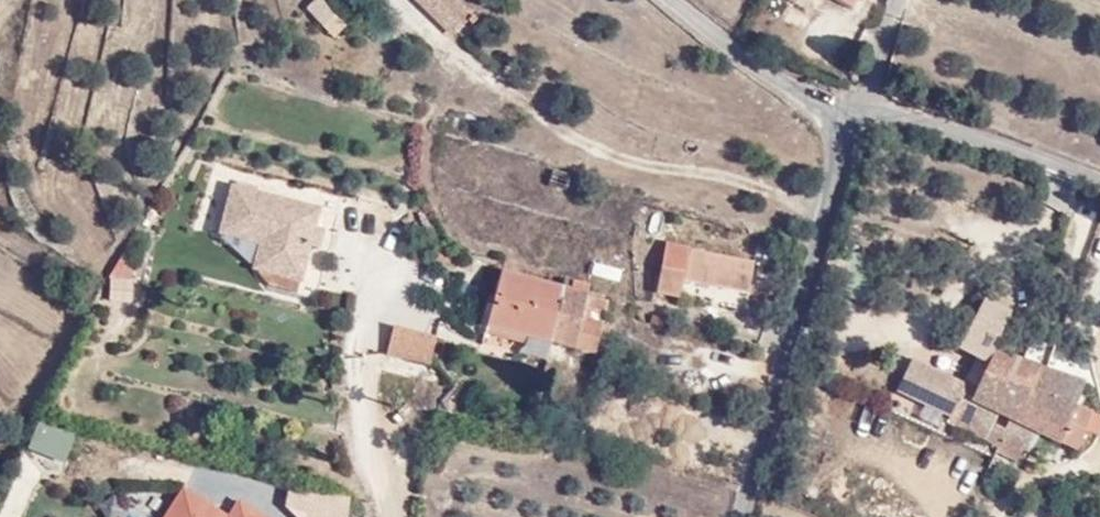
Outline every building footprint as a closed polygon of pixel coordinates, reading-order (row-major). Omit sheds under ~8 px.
[(417,1),(454,38),(467,28),(469,31),(475,25),(450,0),(417,0),(417,1)] [(853,11),(858,0),(831,0),(853,11)] [(348,36),(322,6),(308,18),(334,48),(348,36)] [(242,180),(240,186),(262,192),(263,187),(242,180)] [(238,185),(224,231),(264,244),(280,248),(273,274),(303,282),(314,247),(314,245),(308,239),(311,230),(318,231),(319,228),(324,211),(262,192),(240,186),(238,185)] [(329,231),(319,228),(318,231),(311,230),(308,239),(314,245),(314,247),(323,250),(329,231)] [(742,292),(749,262),(689,247),(665,241),(654,288),(677,294),(681,278),(742,292)] [(256,268),(273,274),(280,248),(264,244),(256,268)] [(487,330),(526,341),(550,346),(559,306),(541,302),(544,287),(502,277),(487,330)] [(541,302),(559,306),(550,346),(575,352),(596,356),(601,342),(606,343),(611,327),(603,325),(602,328),(582,323),(587,299),(590,287),(569,281),(565,292),(544,287),(541,302)] [(398,299),(391,325),(434,336),(441,310),(398,299)] [(602,328),(603,325),(607,304),(587,299),(582,323),(602,328)] [(961,354),(987,368),(992,356),(987,353),(1001,325),(981,315),(961,354)] [(437,341),(399,329),(389,361),(428,373),(437,341)] [(547,363),(550,346),(526,341),(522,357),(547,363)] [(1021,363),(993,353),(992,356),(987,368),(974,401),(963,397),(965,391),(932,378),(919,409),(952,421),(950,428),(1002,445),(1006,431),(994,427),(997,416),(1011,421),(1021,424),(1032,395),(1029,394),(1037,368),(1021,363)] [(1043,370),(1037,368),(1029,394),(1032,395),(1021,424),(1011,421),(1006,431),(1002,445),(998,454),(1024,464),(1035,433),(1083,455),(1092,429),(1099,431),(1099,417),(1097,416),(1081,409),(1089,385),(1043,370)] [(899,400),(919,409),(932,378),(911,370),(899,400)] [(37,422),(25,452),(62,466),(73,436),(37,422)] [(180,498),(169,516),(212,516),(180,498)]
